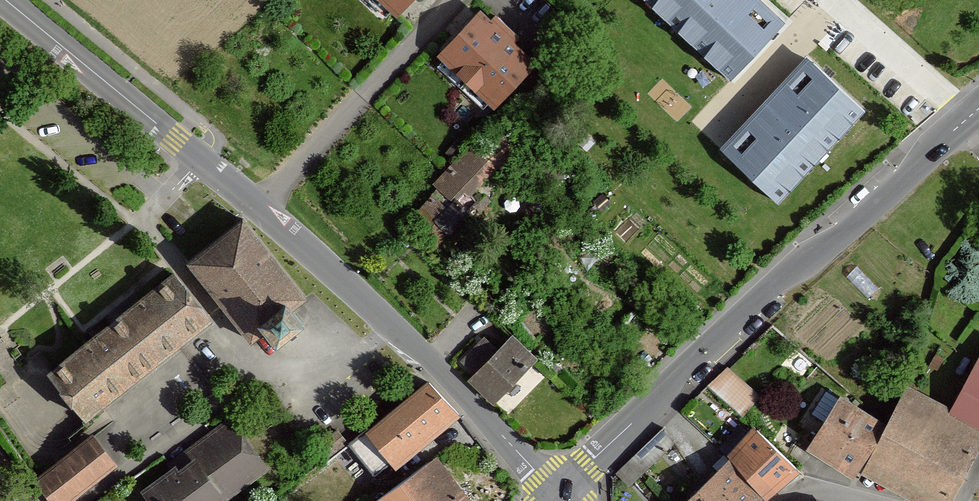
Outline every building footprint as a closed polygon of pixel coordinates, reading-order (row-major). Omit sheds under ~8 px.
[(399,14),(412,0),(383,0),(399,14)] [(763,0),(649,0),(731,79),(785,22),(763,0)] [(491,26),(481,16),(443,58),(496,107),(534,65),(511,44),(515,39),(496,22),(491,26)] [(865,111),(804,56),(720,148),(781,203),(865,111)] [(493,170),(469,149),(435,187),(440,191),(454,204),(456,202),(465,191),(471,195),(493,170)] [(454,204),(440,191),(417,215),(432,229),(441,238),(446,232),(436,222),(454,204)] [(480,193),(476,197),(480,201),(469,213),(475,218),(489,202),(480,193)] [(436,222),(446,232),(449,235),(470,215),(469,213),(456,202),(454,204),(436,222)] [(243,222),(190,264),(226,310),(252,341),(268,328),(282,346),(308,326),(294,308),(305,299),(243,222)] [(51,376),(87,421),(104,408),(179,347),(211,321),(175,276),(51,376)] [(478,371),(474,376),(495,397),(530,360),(508,339),(497,350),(484,337),(464,357),(478,371)] [(909,385),(865,468),(928,500),(943,500),(978,434),(978,352),(950,407),(909,385)] [(757,395),(726,368),(706,385),(739,414),(757,395)] [(381,480),(454,419),(426,386),(418,392),(371,432),(368,429),(350,444),(381,480)] [(839,393),(808,444),(853,471),(883,420),(839,393)] [(146,492),(152,500),(222,500),(249,482),(268,469),(232,420),(211,435),(173,463),(178,470),(146,492)] [(726,452),(729,456),(761,493),(792,466),(752,425),(726,452)] [(662,428),(616,472),(627,484),(673,440),(662,428)] [(53,500),(69,500),(116,466),(94,437),(42,477),(37,480),(53,500)] [(684,500),(751,500),(761,493),(729,456),(684,500)] [(436,459),(379,500),(468,500),(436,459)]
